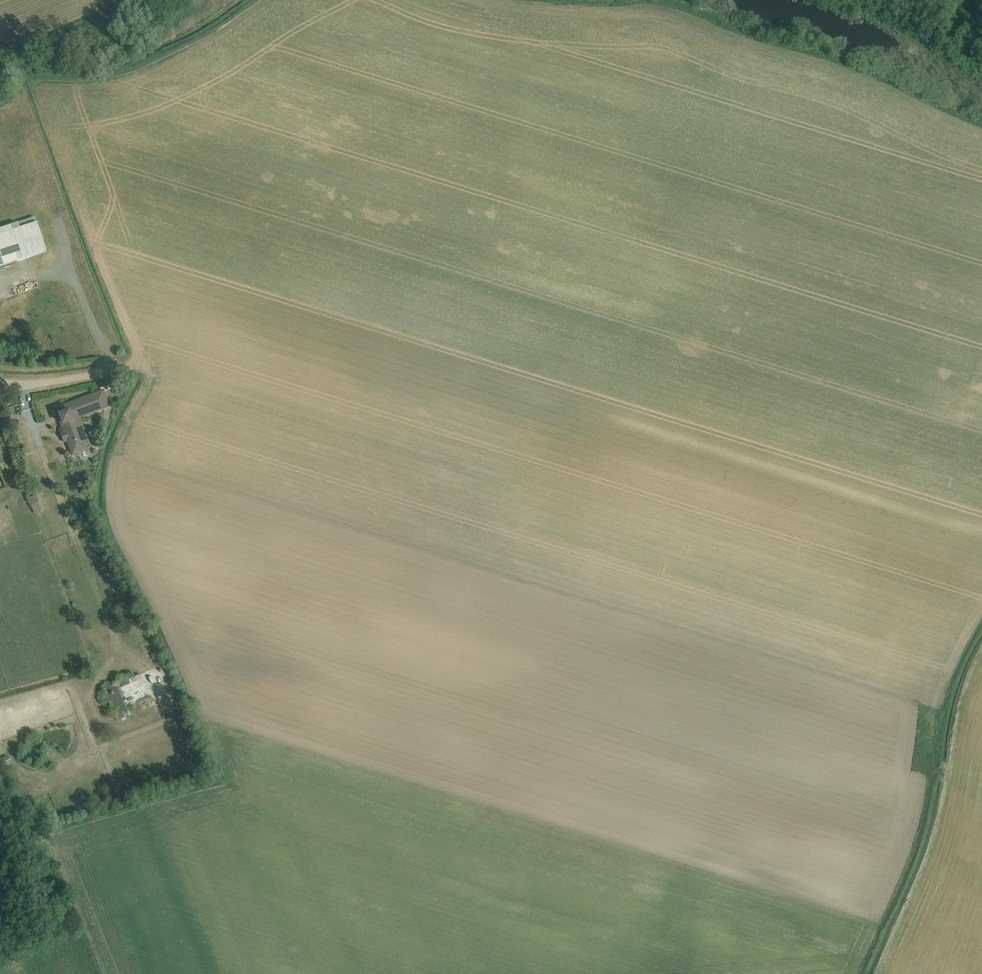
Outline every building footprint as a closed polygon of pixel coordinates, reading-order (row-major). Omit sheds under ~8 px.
[(46,252),(36,223),(12,231),(11,226),(0,229),(0,267),(46,252)] [(59,421),(72,457),(89,451),(87,447),(91,445),(81,418),(110,408),(104,390),(59,406),(61,413),(58,414),(60,420),(59,421)] [(37,493),(30,497),(36,512),(44,509),(37,493)] [(117,683),(103,689),(116,720),(129,715),(117,683)]
